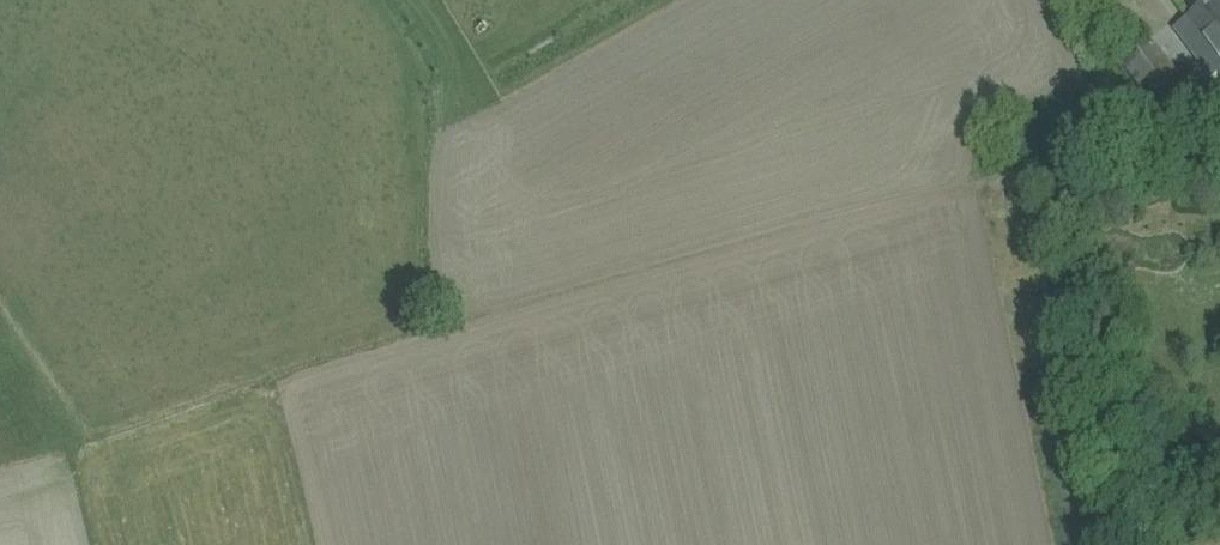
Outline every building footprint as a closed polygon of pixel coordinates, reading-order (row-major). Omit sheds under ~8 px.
[(1175,30),(1187,47),(1200,38),(1219,65),(1219,0),(1217,0),(1175,30)] [(1189,91),(1155,45),(1124,68),(1158,114),(1189,91)] [(1208,78),(1209,79),(1218,72),(1219,75),(1219,69),(1208,78)]
